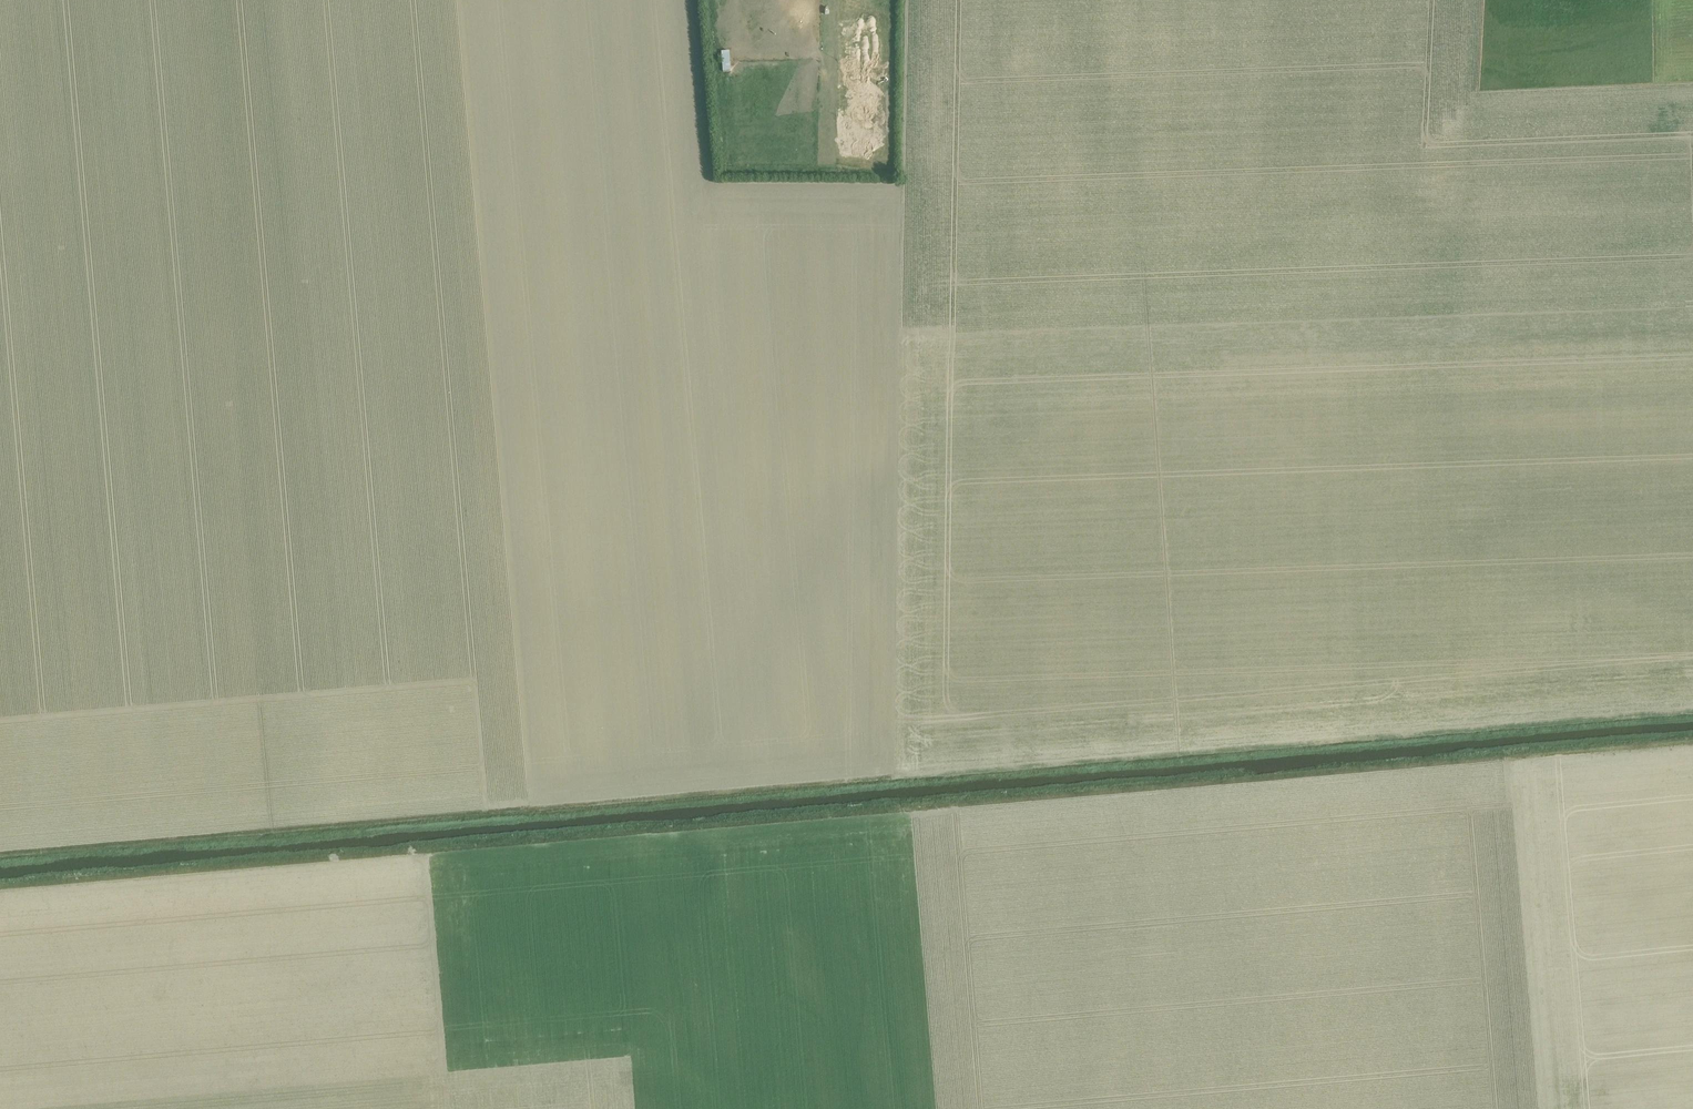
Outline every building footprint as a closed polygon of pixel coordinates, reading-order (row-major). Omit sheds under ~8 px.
[(735,42),(726,42),(726,62),(736,62),(735,42)]
